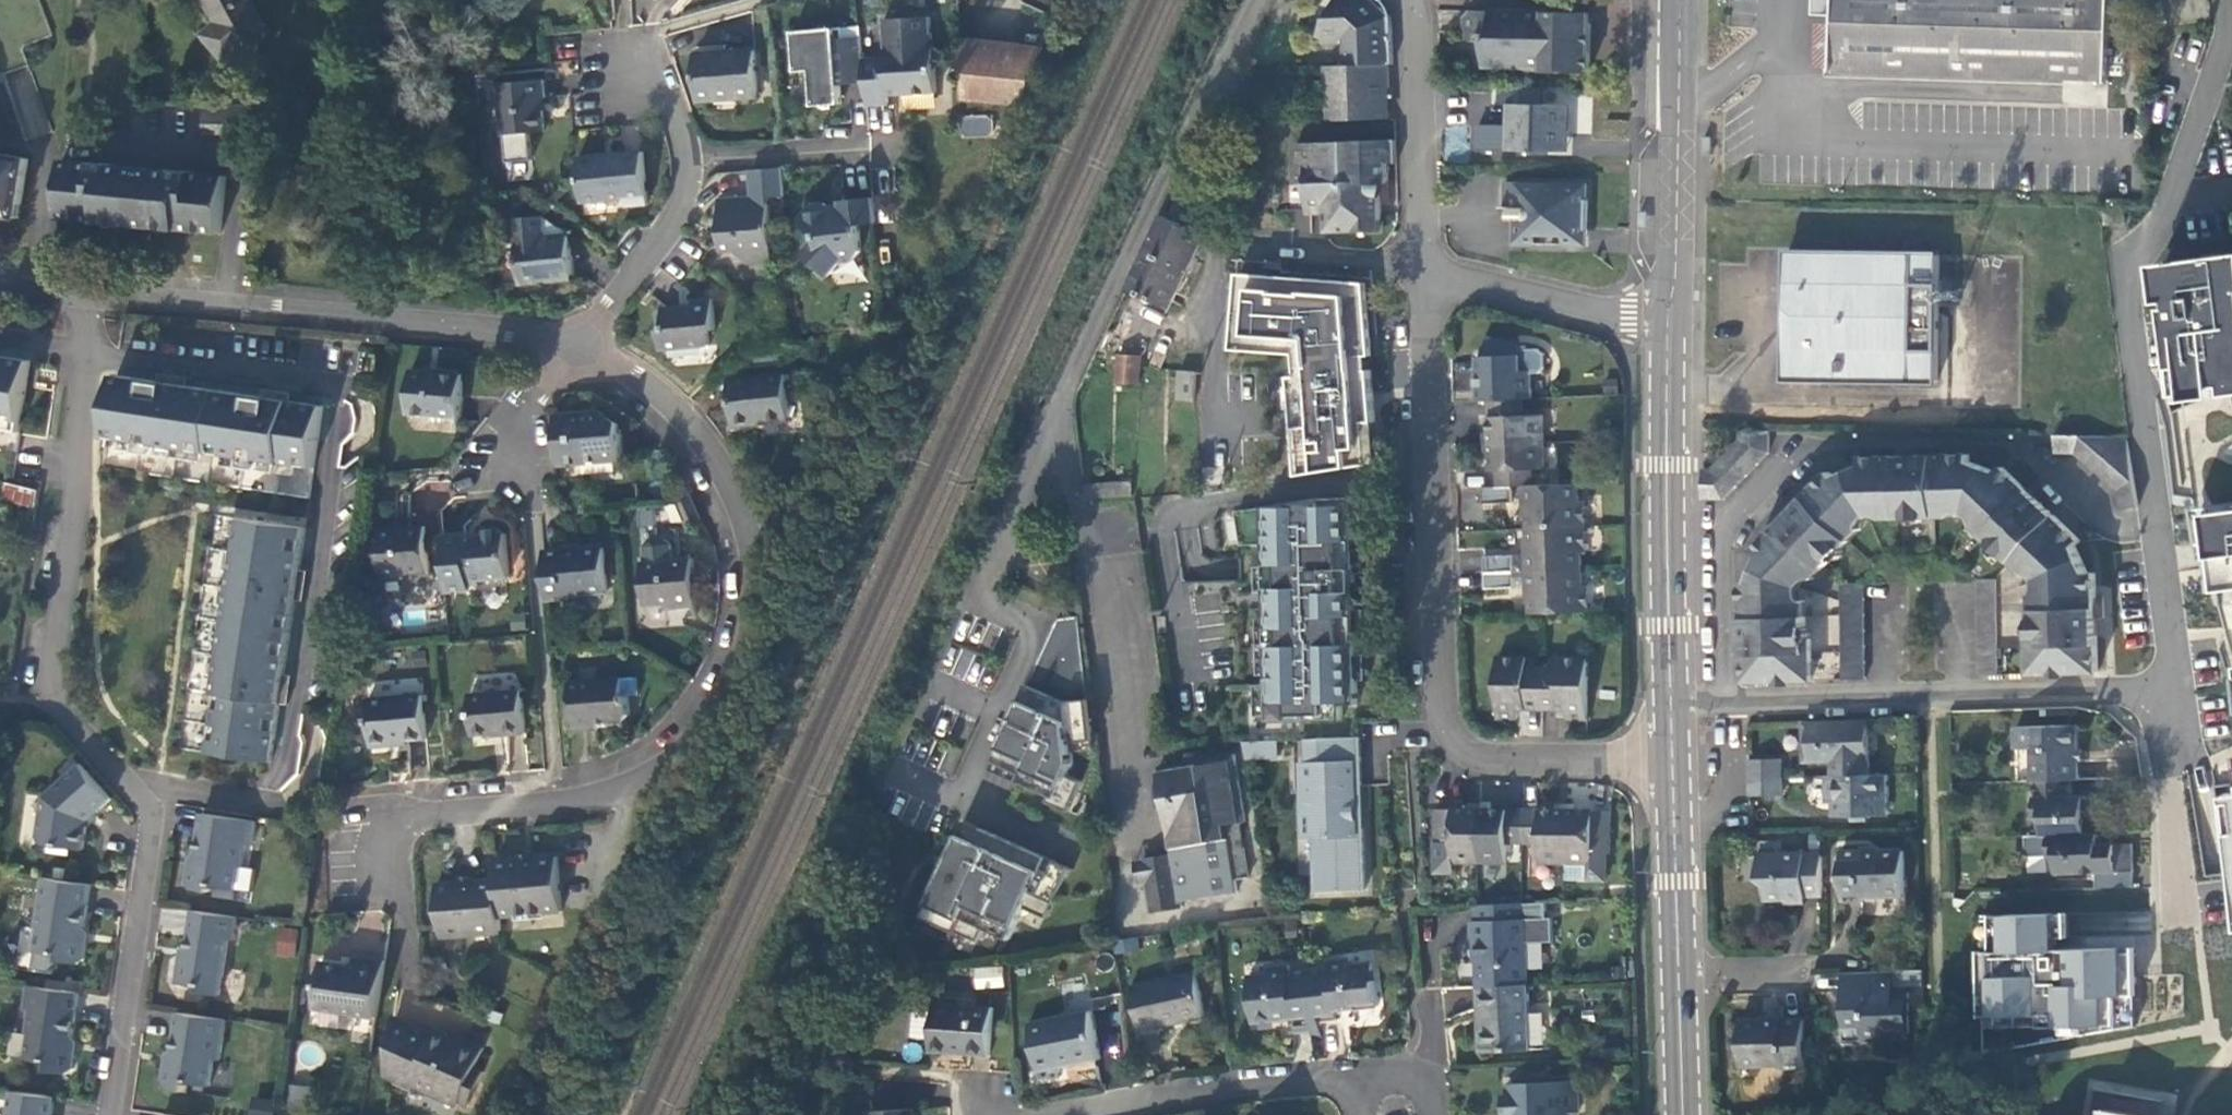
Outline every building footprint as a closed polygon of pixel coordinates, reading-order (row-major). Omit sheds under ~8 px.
[(40,0),(0,0),(0,72),(2,76),(30,65),(24,50),(23,47),(25,47),(53,36),(40,0)] [(222,31),(209,43),(228,66),(269,31),(252,0),(204,0),(217,22),(222,31)] [(1347,65),(1386,64),(1391,64),(1391,26),(1390,16),(1388,9),(1385,3),(1382,0),(1338,0),(1315,46),(1341,45),(1343,41),(1345,41),(1346,43),(1347,65)] [(2117,0),(1841,0),(1841,13),(1839,71),(2114,80),(2117,0)] [(1578,15),(1472,14),(1464,21),(1465,29),(1467,33),(1471,34),(1478,34),(1485,41),(1485,66),(1542,67),(1542,74),(1590,75),(1590,30),(1589,26),(1584,21),(1578,15)] [(866,82),(866,88),(867,107),(890,104),(889,96),(938,92),(936,69),(947,56),(926,38),(931,33),(929,15),(884,19),(887,56),(863,58),(866,82)] [(222,31),(217,22),(202,35),(209,43),(222,31)] [(848,84),(866,82),(863,58),(861,37),(845,38),(844,27),(795,31),(798,71),(813,71),(815,106),(825,105),(826,108),(834,108),(833,105),(843,103),(840,71),(846,71),(848,84)] [(963,38),(967,98),(1028,104),(1051,47),(963,38)] [(696,53),(699,96),(737,94),(737,99),(759,97),(756,49),(696,53)] [(1326,98),(1327,122),(1377,120),(1380,103),(1383,89),(1386,88),(1386,64),(1347,65),(1338,65),(1330,98),(1326,98)] [(544,79),(494,84),(496,107),(504,106),(506,135),(509,162),(534,159),(531,133),(547,131),(543,97),(546,97),(544,79)] [(1510,108),(1509,154),(1557,154),(1569,143),(1569,108),(1510,108)] [(991,135),(991,115),(961,116),(961,136),(991,135)] [(1464,130),(1446,129),(1445,155),(1464,155),(1464,130)] [(1386,163),(1394,163),(1393,140),(1296,144),(1297,165),(1308,165),(1309,184),(1289,185),(1290,212),(1327,211),(1328,234),(1381,232),(1379,185),(1387,185),(1387,176),(1386,163)] [(644,151),(579,158),(583,201),(627,197),(628,205),(649,203),(644,151)] [(20,219),(30,159),(0,154),(0,215),(20,219)] [(96,163),(63,160),(59,218),(222,233),(227,176),(195,173),(195,172),(177,170),(177,171),(113,166),(114,164),(96,163)] [(1582,186),(1505,186),(1506,212),(1515,212),(1515,242),(1535,241),(1535,248),(1565,248),(1565,243),(1575,243),(1577,243),(1581,243),(1581,234),(1588,234),(1588,202),(1582,202),(1582,186)] [(748,263),(773,261),(768,196),(719,200),(723,251),(734,250),(748,263)] [(875,208),(874,197),(841,200),(842,209),(835,210),(826,202),(813,204),(803,216),(803,224),(818,235),(806,250),(807,257),(830,276),(841,261),(855,260),(863,250),(861,224),(877,223),(875,208)] [(521,218),(516,224),(523,284),(574,278),(569,235),(545,238),(543,216),(521,218)] [(1163,218),(1129,288),(1171,307),(1203,237),(1163,218)] [(1937,382),(1936,249),(1788,249),(1787,382),(1937,382)] [(2158,267),(2182,422),(2231,414),(2231,255),(2158,267)] [(661,330),(663,349),(710,346),(709,331),(716,330),(713,298),(694,300),(695,306),(665,308),(665,309),(666,330),(661,330)] [(666,330),(665,309),(658,310),(660,330),(661,330),(666,330)] [(1365,313),(1278,310),(1280,359),(1364,337),(1365,313)] [(1479,376),(1480,400),(1491,399),(1529,398),(1535,397),(1534,370),(1547,370),(1546,346),(1508,348),(1508,353),(1478,354),(1479,376)] [(18,453),(31,360),(0,355),(0,450),(18,453)] [(1137,384),(1139,359),(1117,357),(1115,383),(1137,384)] [(463,374),(412,370),(409,414),(459,417),(463,374)] [(1174,400),(1192,400),(1191,385),(1190,378),(1192,373),(1176,372),(1174,400)] [(103,467),(217,484),(179,748),(271,762),(280,702),(289,703),(291,686),(283,685),(297,587),(305,588),(308,571),(300,570),(324,405),(291,400),(292,392),(275,390),(274,398),(188,385),(188,377),(171,374),(170,382),(116,375),(103,467)] [(731,379),(735,425),(758,423),(758,421),(790,418),(786,374),(731,379)] [(1491,417),(1493,443),(1545,441),(1544,415),(1530,416),(1529,398),(1491,399),(1491,417)] [(602,412),(558,416),(562,464),(622,459),(619,423),(602,412)] [(1740,442),(1711,471),(1704,472),(1704,501),(1723,500),(1769,453),(1769,431),(1740,430),(1740,442)] [(2079,453),(2121,490),(2124,506),(2140,505),(2136,477),(2130,441),(2130,436),(2061,435),(2062,452),(2079,453)] [(1499,471),(1499,486),(1513,486),(1523,485),(1533,485),(1532,470),(1546,469),(1545,441),(1493,443),(1494,459),(1494,471),(1499,471)] [(2097,620),(2097,596),(2096,575),(2091,574),(2088,574),(2083,561),(2077,546),(2081,542),(2055,517),(2047,509),(2004,469),(2000,475),(1971,464),(1970,456),(1914,458),(1865,460),(1865,467),(1838,481),(1831,475),(1815,492),(1799,508),(1757,552),(1762,558),(1756,572),(1751,587),(1748,587),(1743,588),(1744,623),(1744,634),(1744,647),(1746,685),(1865,681),(1864,587),(1889,560),(1953,558),(1978,582),(1980,678),(2098,673),(2097,620)] [(37,506),(40,490),(10,482),(5,498),(37,506)] [(1130,483),(1085,487),(1087,500),(1132,497),(1130,483)] [(1528,519),(1528,528),(1587,526),(1586,501),(1581,502),(1580,483),(1533,485),(1523,485),(1524,505),(1532,505),(1532,509),(1532,512),(1529,516),(1528,519)] [(1513,501),(1513,486),(1499,486),(1484,487),(1485,502),(1513,501)] [(1263,540),(1269,681),(1258,682),(1259,713),(1271,712),(1271,718),(1345,715),(1345,701),(1360,700),(1352,494),(1309,496),(1236,509),(1242,542),(1263,540)] [(689,498),(677,504),(686,524),(699,518),(689,498)] [(2221,619),(2231,618),(2231,508),(2203,513),(2212,563),(2221,619)] [(381,575),(387,580),(403,578),(408,573),(431,572),(427,526),(380,530),(381,539),(379,539),(381,575)] [(1488,558),(1488,573),(1517,571),(1527,570),(1584,568),(1583,551),(1589,551),(1587,526),(1528,528),(1529,541),(1533,546),(1534,550),(1534,554),(1526,554),(1526,556),(1488,558)] [(472,590),(481,579),(511,576),(507,533),(505,533),(500,528),(487,529),(482,535),(467,536),(467,534),(444,535),(449,592),(472,590)] [(643,562),(647,605),(675,603),(675,608),(698,606),(693,558),(679,559),(676,528),(644,531),(645,547),(646,562),(643,562)] [(604,547),(544,552),(548,601),(571,599),(570,594),(608,591),(604,547)] [(1185,564),(1187,581),(1237,577),(1236,560),(1185,564)] [(1531,601),(1532,613),(1543,612),(1591,611),(1590,588),(1585,588),(1584,568),(1527,570),(1528,591),(1534,590),(1534,593),(1535,597),(1531,601)] [(1517,587),(1517,571),(1488,573),(1489,588),(1517,587)] [(1061,610),(995,755),(1024,768),(1020,776),(1050,789),(1048,796),(1069,806),(1083,775),(1069,769),(1074,757),(1073,746),(1072,737),(1095,734),(1082,610),(1061,613),(1062,611),(1061,610)] [(957,648),(952,677),(973,681),(978,652),(957,648)] [(1521,712),(1542,712),(1543,668),(1538,668),(1530,668),(1530,659),(1500,659),(1499,721),(1511,721),(1521,721),(1521,712)] [(1538,659),(1530,659),(1530,668),(1538,668),(1538,659)] [(1551,668),(1543,668),(1542,712),(1569,712),(1569,721),(1580,721),(1590,721),(1590,660),(1561,660),(1561,668),(1551,668)] [(571,682),(575,731),(600,729),(600,722),(627,720),(632,714),(630,695),(625,695),(623,678),(571,682)] [(506,734),(526,732),(523,689),(470,694),(474,733),(505,731),(506,734)] [(395,740),(428,737),(424,693),(369,698),(373,745),(395,743),(395,740)] [(1841,761),(1841,776),(1872,775),(1871,720),(1804,722),(1804,739),(1805,762),(1841,761)] [(2034,748),(2034,782),(2038,781),(2072,781),(2078,781),(2076,724),(2018,726),(2018,748),(2034,748)] [(1362,732),(1310,735),(1311,758),(1304,758),(1308,837),(1318,836),(1321,893),(1370,890),(1366,813),(1361,813),(1359,781),(1364,780),(1363,755),(1362,732)] [(1095,734),(1072,737),(1073,746),(1096,744),(1095,734)] [(1245,739),(1248,755),(1282,753),(1281,736),(1245,739)] [(1024,768),(995,755),(991,763),(1020,777),(1020,776),(1024,768)] [(1171,765),(1154,768),(1168,853),(1142,857),(1146,881),(1151,910),(1177,906),(1176,901),(1232,892),(1231,879),(1250,876),(1230,755),(1171,765)] [(1751,761),(1751,778),(1784,777),(1783,760),(1751,761)] [(40,837),(45,843),(85,848),(89,819),(112,798),(82,763),(46,796),(40,837)] [(1890,816),(1890,775),(1872,775),(1841,776),(1829,776),(1829,789),(1835,792),(1830,795),(1830,803),(1835,803),(1835,808),(1836,817),(1890,816)] [(1784,795),(1784,777),(1751,778),(1752,796),(1784,795)] [(2045,827),(2045,837),(2086,836),(2086,822),(2086,811),(2094,811),(2093,797),(2072,797),(2072,781),(2038,781),(2038,801),(2034,805),(2034,813),(2038,817),(2038,822),(2045,827)] [(2223,796),(2231,864),(2231,795),(2223,796)] [(1596,809),(1566,810),(1567,866),(1567,882),(1609,882),(1609,854),(1614,854),(1613,820),(1613,809),(1596,809)] [(1511,846),(1524,845),(1523,810),(1504,810),(1480,811),(1481,866),(1512,865),(1511,846)] [(1542,866),(1567,866),(1566,810),(1547,810),(1523,810),(1524,845),(1542,845),(1542,866)] [(1454,866),(1481,866),(1480,811),(1459,811),(1438,812),(1439,843),(1454,842),(1454,866)] [(257,820),(203,812),(196,864),(189,869),(187,881),(192,888),(214,891),(214,885),(237,888),(240,865),(244,866),(248,842),(254,843),(257,820)] [(924,910),(957,925),(979,935),(985,921),(1011,933),(1026,901),(1047,912),(1070,862),(967,815),(924,910)] [(2136,888),(2135,847),(2100,848),(2100,836),(2086,836),(2045,837),(2028,837),(2028,859),(2050,858),(2060,863),(2060,874),(2100,874),(2100,889),(2136,888)] [(1907,894),(1905,849),(1843,852),(1845,902),(1867,901),(1867,897),(1878,896),(1907,894)] [(1794,898),(1825,897),(1824,853),(1761,855),(1762,879),(1768,886),(1768,899),(1794,898)] [(558,856),(496,862),(497,879),(501,916),(563,911),(558,856)] [(1146,881),(1142,857),(1134,859),(1138,883),(1146,881)] [(83,939),(91,885),(44,877),(37,927),(40,928),(36,951),(60,955),(59,960),(79,963),(86,959),(87,946),(83,939)] [(501,916),(497,879),(438,884),(442,937),(502,932),(501,916)] [(2156,919),(2155,887),(2136,888),(2100,889),(2024,892),(2024,926),(2009,927),(2010,938),(2012,940),(2024,939),(2025,948),(2031,953),(2025,964),(2026,987),(2027,1008),(2016,1008),(2016,1024),(2145,1020),(2145,999),(2139,1000),(2138,984),(2137,934),(2148,933),(2147,919),(2156,919)] [(1547,901),(1525,902),(1525,918),(1547,917),(1547,901)] [(1525,918),(1525,902),(1480,904),(1481,934),(1475,935),(1476,956),(1478,984),(1528,982),(1526,940),(1553,939),(1553,917),(1547,917),(1525,918)] [(924,910),(920,919),(953,933),(957,925),(924,910)] [(201,987),(205,993),(221,996),(229,940),(235,940),(238,918),(194,911),(187,957),(182,957),(178,983),(201,987)] [(2156,933),(2156,919),(2147,919),(2148,933),(2156,933)] [(298,956),(302,929),(284,927),(280,953),(298,956)] [(377,1017),(382,985),(385,959),(361,956),(359,967),(321,962),(315,1007),(377,1017)] [(1330,966),(1309,969),(1315,1019),(1339,1016),(1337,1007),(1358,1004),(1379,1001),(1374,961),(1353,964),(1352,958),(1330,961),(1330,966)] [(1296,1032),(1316,1029),(1315,1019),(1309,969),(1290,972),(1289,966),(1267,969),(1268,974),(1248,977),(1254,1022),(1277,1018),(1294,1016),(1296,1032)] [(975,989),(1003,986),(1001,967),(973,970),(975,989)] [(1198,972),(1134,984),(1143,1035),(1159,1032),(1158,1026),(1181,1022),(1206,1018),(1198,972)] [(1897,986),(1896,973),(1871,974),(1851,974),(1852,996),(1846,997),(1847,1032),(1866,1031),(1866,1044),(1887,1043),(1887,1040),(1912,1039),(1910,985),(1897,986)] [(1530,1048),(1528,982),(1478,984),(1479,1009),(1486,1009),(1487,1026),(1488,1050),(1530,1048)] [(50,1061),(49,1070),(68,1073),(74,1068),(76,1056),(71,1050),(80,993),(29,985),(25,1008),(32,1009),(28,1033),(31,1033),(28,1058),(50,1061)] [(2015,988),(2016,1008),(2027,1008),(2026,987),(2015,988)] [(992,1004),(933,1001),(930,1049),(960,1051),(990,1053),(992,1004)] [(1093,1007),(1032,1019),(1041,1067),(1073,1061),(1102,1055),(1093,1007)] [(226,1020),(179,1012),(171,1064),(165,1069),(163,1081),(168,1088),(187,1091),(189,1082),(210,1085),(215,1058),(220,1059),(226,1020)] [(1810,1068),(1807,1019),(1775,1020),(1744,1022),(1746,1065),(1784,1063),(1784,1070),(1810,1068)] [(393,1022),(385,1075),(411,1087),(412,1084),(459,1105),(461,1101),(470,1105),(484,1072),(476,1068),(485,1047),(466,1039),(465,1041),(436,1029),(434,1033),(423,1028),(393,1022)] [(1563,1110),(1581,1109),(1580,1077),(1510,1080),(1511,1105),(1522,1104),(1523,1113),(1540,1112),(1540,1114),(1564,1114),(1563,1110)] [(2151,1114),(2114,1109),(2118,1090),(2098,1087),(2092,1114),(2150,1114),(2151,1114)] [(13,1091),(9,1114),(53,1114),(55,1097),(13,1091)] [(279,1105),(280,1101),(258,1097),(255,1114),(277,1114),(279,1105)] [(1540,1112),(1523,1113),(1522,1104),(1511,1105),(1512,1114),(1540,1114),(1540,1112)]
